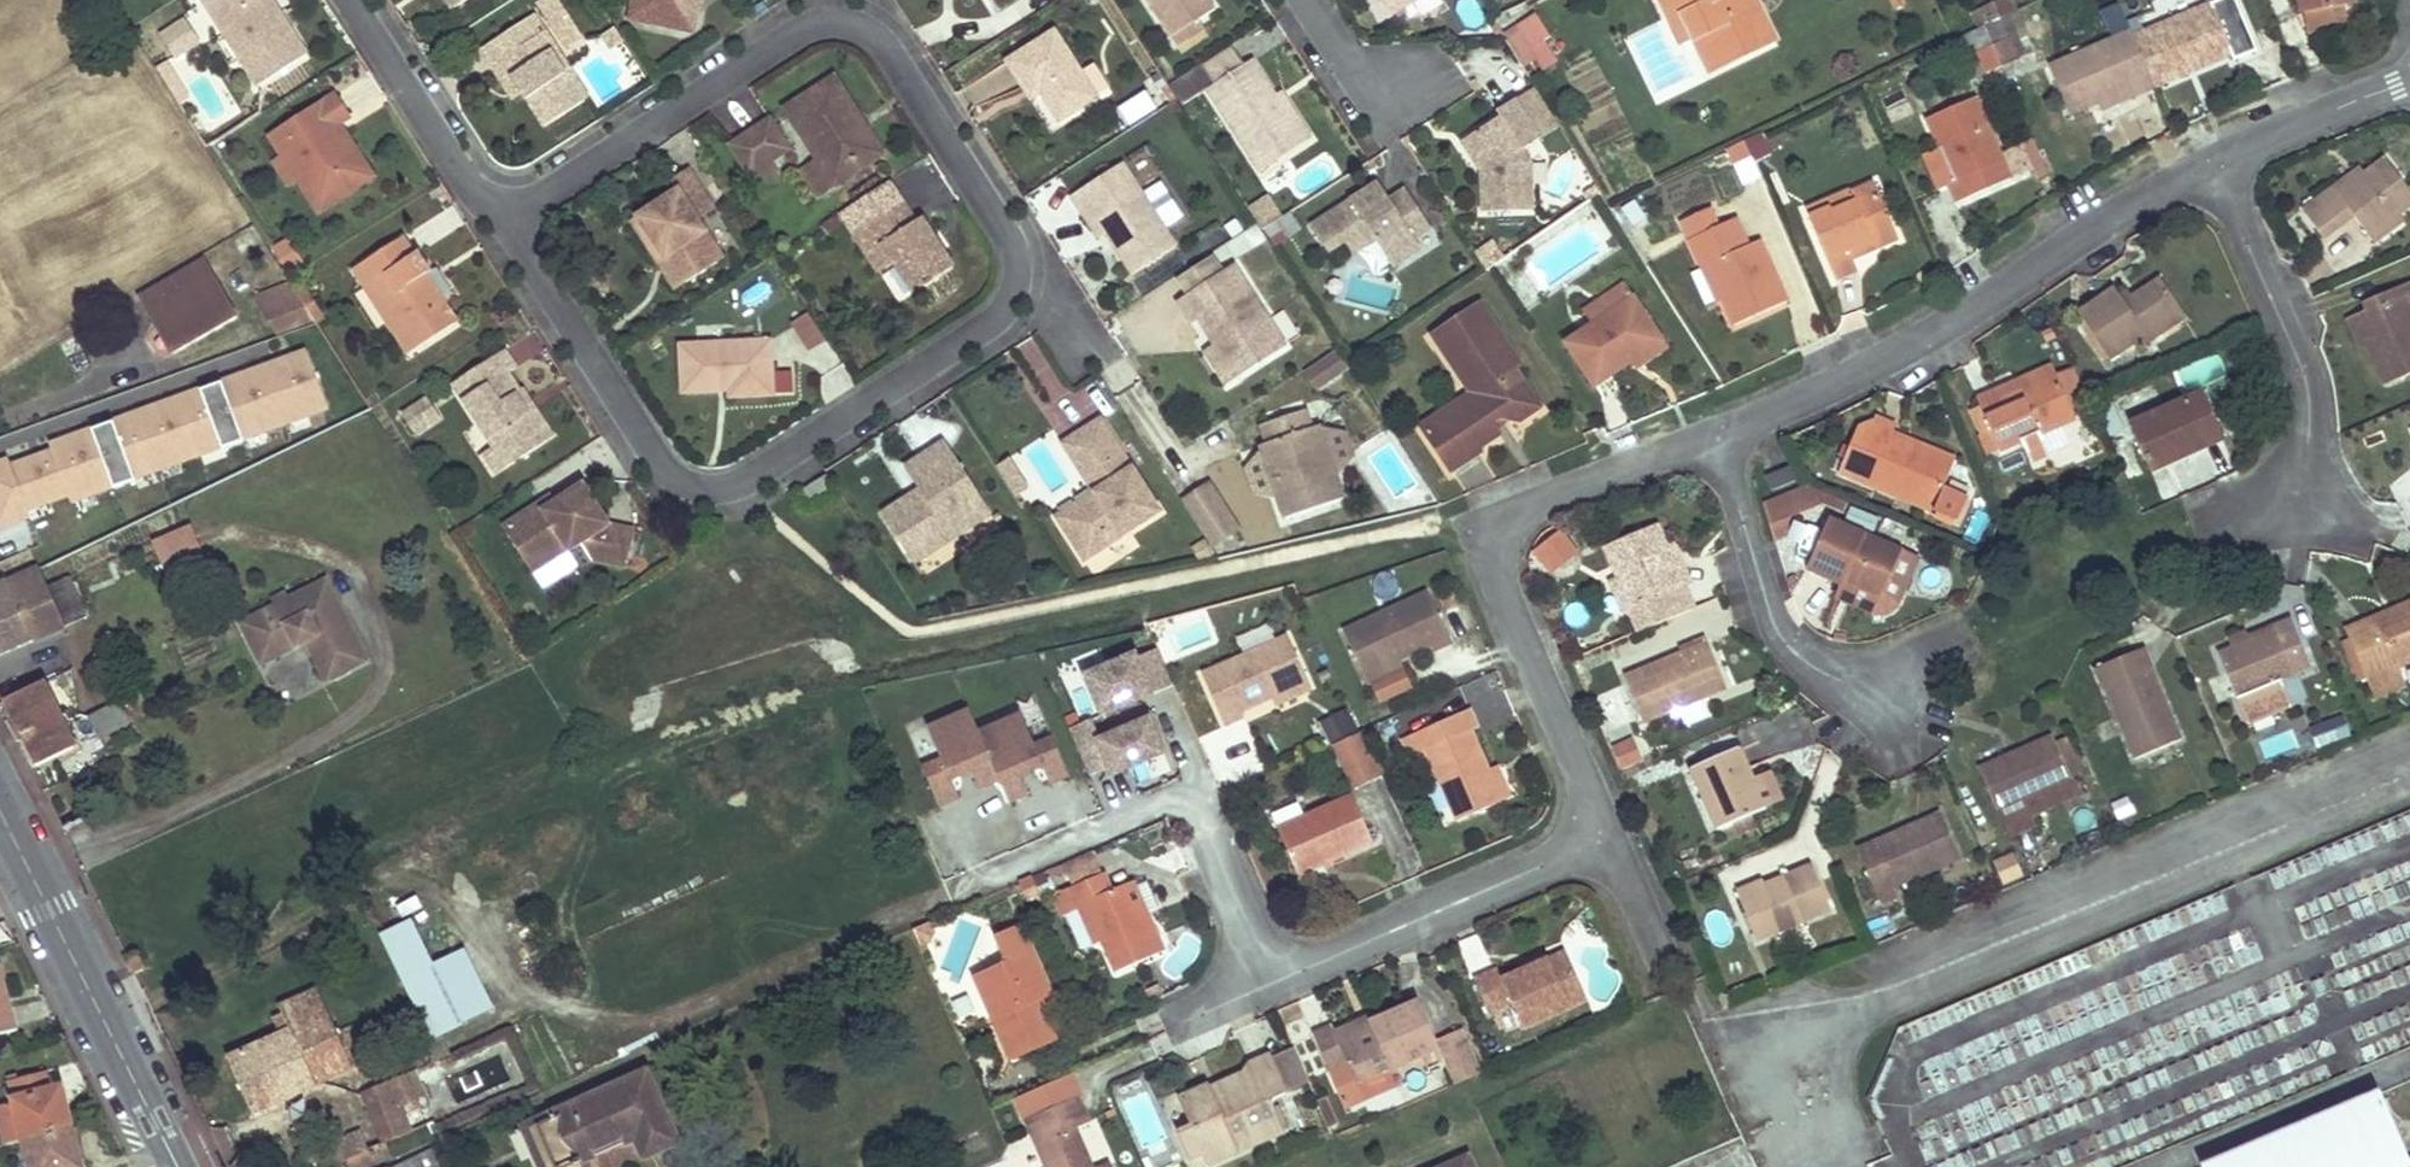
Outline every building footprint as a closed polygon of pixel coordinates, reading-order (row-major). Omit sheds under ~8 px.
[(206,8),(225,37),(232,32),(246,54),(239,58),(256,85),(306,54),(280,14),(274,18),(263,0),(201,0),(206,8)] [(551,25),(567,15),(558,0),(543,0),(538,3),(551,25)] [(1167,36),(1196,18),(1214,7),(1209,0),(1145,0),(1167,36)] [(1390,18),(1412,4),(1409,0),(1379,0),(1390,18)] [(1670,21),(1682,15),(1694,40),(1708,32),(1725,64),(1760,47),(1750,26),(1765,19),(1756,0),(1660,0),(1670,21)] [(2302,12),(2305,11),(2308,29),(2348,23),(2345,5),(2346,5),(2346,0),(2300,0),(2302,12)] [(2235,54),(2213,3),(2134,35),(2157,86),(2191,72),(2189,67),(2214,58),(2215,63),(2235,54)] [(2010,13),(2007,7),(1996,13),(1998,19),(2001,17),(2010,13)] [(535,13),(481,52),(491,66),(501,60),(544,126),(588,96),(535,13)] [(1535,14),(1516,25),(1533,48),(1551,37),(1535,14)] [(581,37),(567,15),(551,25),(566,48),(581,37)] [(1682,15),(1670,21),(1682,46),(1694,40),(1682,15)] [(1998,19),(1987,24),(1995,45),(2003,66),(2008,78),(2020,73),(2015,61),(2019,59),(2001,17),(1998,19)] [(1196,18),(1167,36),(1175,49),(1204,30),(1196,18)] [(193,33),(184,19),(162,33),(176,54),(190,45),(186,38),(193,33)] [(1765,19),(1750,26),(1760,47),(1775,40),(1765,19)] [(1987,24),(1971,32),(1979,52),(1995,45),(1987,24)] [(606,46),(612,48),(622,42),(613,28),(600,37),(606,46)] [(1056,31),(1004,63),(1022,90),(1033,84),(1040,94),(1057,124),(1112,89),(1096,64),(1084,73),(1056,31)] [(1708,32),(1694,40),(1709,72),(1725,64),(1708,32)] [(2133,32),(2051,65),(2071,115),(2100,102),(2139,86),(2141,93),(2157,86),(2134,35),(2133,32)] [(1565,58),(1551,37),(1533,48),(1547,69),(1565,58)] [(1241,64),(1229,45),(1186,73),(1197,91),(1206,86),(1241,64)] [(1995,45),(1979,52),(1988,72),(2003,66),(1995,45)] [(1241,64),(1206,86),(1260,172),(1312,138),(1299,117),(1290,122),(1273,95),(1250,59),(1241,64)] [(161,63),(153,68),(176,103),(184,98),(161,63)] [(1186,73),(1167,85),(1178,103),(1197,91),(1186,73)] [(848,115),(854,110),(832,76),(825,80),(848,115)] [(825,80),(783,108),(816,160),(833,187),(883,155),(854,110),(848,115),(825,80)] [(1033,84),(1022,90),(1028,100),(1040,94),(1033,84)] [(2139,86),(2100,102),(2102,109),(2141,93),(2139,86)] [(1553,117),(1535,88),(1516,101),(1496,114),(1500,121),(1468,140),(1486,170),(1479,175),(1481,213),(1531,210),(1529,161),(1521,151),(1540,138),(1534,130),(1553,117)] [(1281,89),(1273,95),(1290,122),(1299,117),(1281,89)] [(1147,92),(1120,107),(1131,126),(1158,110),(1147,92)] [(349,117),(334,95),(270,135),(284,157),(291,153),(304,174),(298,178),(319,212),(362,184),(351,165),(354,163),(333,127),(342,121),(349,117)] [(1975,97),(1927,119),(1940,148),(1921,155),(1937,190),(1949,183),(1957,203),(2011,178),(1975,97)] [(748,180),(794,152),(771,116),(726,144),(748,180)] [(1558,126),(1553,117),(1534,130),(1540,138),(1558,126)] [(377,174),(342,121),(333,127),(354,163),(351,165),(362,184),(377,174)] [(1468,140),(1461,145),(1479,175),(1486,170),(1468,140)] [(1746,142),(1726,151),(1733,164),(1751,155),(1746,142)] [(2002,153),(2012,179),(2041,168),(2031,143),(2002,153)] [(291,153),(284,157),(276,162),(289,184),(298,178),(304,174),(291,153)] [(833,187),(816,160),(798,171),(815,198),(833,187)] [(2341,194),(2357,216),(2370,236),(2401,214),(2409,207),(2409,189),(2387,160),(2368,174),(2341,194)] [(1123,166),(1071,197),(1081,215),(1090,210),(1106,237),(1132,277),(1176,249),(1123,166)] [(676,191),(630,220),(658,265),(668,258),(684,284),(723,260),(698,220),(713,210),(687,169),(670,180),(676,191)] [(2364,169),(2323,199),(2342,227),(2357,216),(2341,194),(2368,174),(2364,169)] [(1166,229),(1184,220),(1165,180),(1147,189),(1166,229)] [(886,182),(837,214),(879,273),(892,265),(912,294),(952,268),(919,219),(915,221),(886,182)] [(1875,183),(1853,192),(1855,200),(1833,209),(1832,205),(1809,215),(1835,277),(1857,268),(1849,248),(1870,239),(1873,248),(1899,238),(1875,183)] [(1378,184),(1311,227),(1327,252),(1346,240),(1354,253),(1376,238),(1390,262),(1419,244),(1415,238),(1431,227),(1411,198),(1394,208),(1389,200),(1378,184)] [(1851,188),(1806,206),(1809,215),(1832,205),(1833,209),(1855,200),(1853,192),(1851,188)] [(1406,189),(1389,200),(1394,208),(1411,198),(1406,189)] [(1273,193),(1250,208),(1275,248),(1298,233),(1273,193)] [(2323,199),(2305,212),(2325,239),(2342,227),(2323,199)] [(1712,209),(1707,211),(1715,227),(1720,226),(1712,209)] [(1090,210),(1081,215),(1098,242),(1106,237),(1090,210)] [(1707,211),(1682,221),(1702,267),(1709,265),(1723,300),(1734,325),(1787,303),(1760,240),(1745,246),(1734,220),(1720,226),(1715,227),(1707,211)] [(2401,214),(2370,236),(2376,243),(2406,220),(2401,214)] [(414,250),(402,234),(353,266),(364,285),(370,282),(392,316),(386,320),(406,352),(457,319),(427,271),(432,268),(419,248),(414,250)] [(1424,252),(1419,244),(1390,262),(1395,271),(1424,252)] [(1217,252),(1172,281),(1183,300),(1229,271),(1217,252)] [(668,258),(658,265),(674,290),(684,284),(668,258)] [(204,261),(140,298),(158,328),(162,324),(180,352),(239,318),(204,261)] [(1709,265),(1702,267),(1718,303),(1723,300),(1709,265)] [(1183,300),(1177,304),(1191,326),(1198,321),(1215,347),(1237,380),(1286,349),(1235,267),(1229,271),(1183,300)] [(881,275),(899,303),(910,296),(891,268),(881,275)] [(2115,290),(2083,312),(2114,358),(2142,339),(2182,312),(2160,281),(2132,300),(2125,305),(2120,298),(2115,290)] [(370,282),(364,285),(386,320),(392,316),(370,282)] [(2402,285),(2406,293),(2370,309),(2356,315),(2369,344),(2387,386),(2409,375),(2409,282),(2402,285)] [(1591,326),(1634,298),(1625,285),(1582,313),(1591,326)] [(2402,285),(2367,301),(2370,309),(2406,293),(2402,285)] [(290,287),(258,298),(280,335),(314,324),(297,296),(290,287)] [(326,320),(307,290),(297,296),(314,324),(315,326),(326,320)] [(2128,293),(2120,298),(2125,305),(2132,300),(2128,293)] [(1591,326),(1564,343),(1594,388),(1630,365),(1663,344),(1634,298),(1591,326)] [(1457,405),(1422,427),(1452,471),(1480,453),(1478,450),(1501,437),(1499,433),(1491,423),(1500,417),(1516,421),(1521,422),(1540,410),(1521,379),(1510,385),(1505,378),(1516,372),(1522,368),(1482,305),(1433,335),(1462,379),(1474,371),(1485,390),(1482,404),(1463,415),(1457,405)] [(812,312),(790,320),(802,353),(824,345),(812,312)] [(2083,312),(2075,317),(2107,363),(2114,358),(2083,312)] [(2182,312),(2142,339),(2146,345),(2186,317),(2182,312)] [(2356,315),(2348,318),(2361,348),(2369,344),(2356,315)] [(162,324),(158,328),(174,355),(180,352),(162,324)] [(1054,442),(1087,426),(1043,333),(1011,349),(1054,442)] [(730,400),(767,399),(765,344),(677,347),(679,396),(719,394),(718,388),(730,387),(730,394),(730,400)] [(1630,365),(1636,375),(1669,353),(1663,344),(1630,365)] [(1215,347),(1204,355),(1225,388),(1237,380),(1215,347)] [(518,390),(506,371),(513,366),(502,348),(456,377),(466,393),(458,397),(490,447),(505,469),(553,438),(533,408),(525,413),(513,393),(518,390)] [(1302,372),(1316,393),(1351,371),(1337,349),(1302,372)] [(2218,355),(2172,370),(2180,392),(2225,377),(2218,355)] [(328,415),(311,360),(0,454),(0,525),(251,449),(248,440),(328,415)] [(2056,367),(2001,391),(2010,411),(2027,404),(2023,392),(2060,376),(2056,367)] [(1474,371),(1462,379),(1472,396),(1457,405),(1463,415),(1482,404),(1485,390),(1474,371)] [(1521,379),(1516,372),(1505,378),(1510,385),(1521,379)] [(2001,391),(1980,400),(1983,406),(1994,431),(1985,435),(1993,451),(2001,448),(2002,450),(2025,441),(2035,462),(2052,455),(2042,433),(2078,418),(2060,376),(2023,392),(2027,404),(2010,411),(2001,391)] [(466,393),(456,377),(448,382),(458,397),(466,393)] [(525,413),(533,408),(521,388),(518,390),(513,393),(525,413)] [(2206,391),(2132,423),(2149,461),(2185,445),(2189,454),(2226,437),(2206,391)] [(435,409),(426,395),(402,411),(410,424),(435,409)] [(1983,406),(1975,410),(1985,435),(1994,431),(1983,406)] [(1264,446),(1257,449),(1282,522),(1347,501),(1323,425),(1313,429),(1307,412),(1258,430),(1264,446)] [(1491,423),(1499,433),(1516,421),(1500,417),(1491,423)] [(1874,422),(1852,478),(1964,523),(1974,500),(1947,489),(1954,471),(1937,463),(1941,451),(1894,433),(1897,423),(1884,418),(1874,422)] [(1107,500),(1061,530),(1084,566),(1162,516),(1101,420),(1069,441),(1107,500)] [(989,513),(945,440),(904,470),(918,493),(923,500),(913,506),(908,499),(882,516),(913,562),(989,513)] [(1069,441),(1061,446),(1092,494),(1054,520),(1061,530),(1107,500),(1069,441)] [(2185,445),(2149,461),(2152,469),(2189,454),(2185,445)] [(494,476),(505,469),(490,447),(480,454),(494,476)] [(1941,451),(1937,463),(1954,471),(1959,458),(1941,451)] [(1211,482),(1181,501),(1213,550),(1242,531),(1211,482)] [(631,531),(607,526),(580,485),(554,501),(541,509),(538,505),(501,527),(524,562),(560,539),(569,552),(580,544),(591,561),(624,568),(631,531)] [(1765,502),(1777,539),(1791,534),(1786,519),(1817,508),(1807,486),(1765,502)] [(918,493),(908,499),(913,506),(923,500),(918,493)] [(551,497),(538,505),(541,509),(554,501),(551,497)] [(1831,519),(1808,569),(1841,584),(1881,601),(1904,550),(1831,519)] [(152,540),(167,575),(206,558),(191,523),(152,540)] [(1658,524),(1606,546),(1642,631),(1693,608),(1658,524)] [(1561,529),(1541,545),(1555,565),(1576,550),(1561,529)] [(534,576),(569,552),(560,539),(524,562),(534,576)] [(100,543),(60,561),(64,569),(82,561),(88,575),(109,566),(100,543)] [(1541,545),(1534,549),(1550,569),(1555,565),(1541,545)] [(1922,558),(1904,550),(1877,613),(1899,610),(1922,558)] [(85,619),(64,569),(60,561),(39,570),(64,627),(85,619)] [(64,627),(39,570),(3,585),(0,587),(0,656),(64,627)] [(290,598),(275,605),(240,622),(261,664),(296,647),(293,640),(305,634),(308,641),(327,681),(367,661),(326,579),(290,598)] [(1841,584),(1837,596),(1877,613),(1881,601),(1841,584)] [(271,597),(275,605),(290,598),(286,589),(271,597)] [(1431,591),(1349,627),(1368,672),(1403,657),(1432,645),(1435,651),(1453,644),(1431,591)] [(2350,629),(2370,677),(2409,660),(2409,605),(2350,629)] [(2276,629),(2219,653),(2239,700),(2314,670),(2292,618),(2275,624),(2276,629)] [(1294,633),(1207,672),(1230,725),(1250,717),(1247,711),(1279,696),(1315,680),(1294,633)] [(293,640),(296,647),(308,641),(305,634),(293,640)] [(1683,654),(1626,677),(1645,723),(1728,687),(1707,638),(1680,649),(1683,654)] [(1138,646),(1081,670),(1100,715),(1116,708),(1112,697),(1132,688),(1138,701),(1175,685),(1159,646),(1141,654),(1138,646)] [(2144,649),(2098,669),(2137,758),(2183,739),(2144,649)] [(1403,657),(1368,672),(1373,682),(1408,667),(1403,657)] [(1315,680),(1279,696),(1283,705),(1319,689),(1315,680)] [(46,682),(4,702),(36,767),(74,749),(70,736),(76,733),(67,715),(63,717),(46,682)] [(972,700),(921,720),(936,759),(922,764),(939,807),(963,798),(951,784),(973,776),(979,792),(1004,782),(983,727),(972,700)] [(121,701),(90,717),(101,740),(132,723),(121,701)] [(1472,708),(1402,740),(1410,759),(1428,751),(1460,821),(1505,801),(1490,770),(1473,730),(1481,727),(1472,708)] [(1345,711),(1320,723),(1329,743),(1354,731),(1345,711)] [(1019,713),(983,727),(1012,801),(1030,794),(1024,778),(1044,770),(1051,788),(1074,779),(1056,733),(1031,743),(1019,713)] [(1091,720),(1069,729),(1089,776),(1102,770),(1107,781),(1169,755),(1153,715),(1098,738),(1091,720)] [(2314,747),(2347,739),(2342,720),(2310,728),(2314,747)] [(1366,730),(1339,743),(1358,788),(1385,776),(1366,730)] [(2054,735),(1980,767),(2012,840),(2041,828),(2035,817),(2027,798),(2073,779),(2054,735)] [(1614,747),(1621,771),(1642,765),(1635,741),(1614,747)] [(1741,747),(1691,769),(1717,828),(1766,808),(1755,780),(1741,747)] [(1498,766),(1490,770),(1505,801),(1512,798),(1498,766)] [(1762,776),(1755,780),(1766,808),(1774,805),(1762,776)] [(2073,779),(2027,798),(2035,817),(2081,797),(2073,779)] [(1376,844),(1354,793),(1304,815),(1298,802),(1272,814),(1278,826),(1301,877),(1376,844)] [(1942,812),(1857,848),(1884,907),(1900,900),(1895,890),(1963,859),(1942,812)] [(2010,853),(1991,861),(2001,885),(2021,877),(2010,853)] [(1764,880),(1738,890),(1760,942),(1834,913),(1813,863),(1765,882),(1764,880)] [(1105,873),(1072,887),(1096,944),(1104,941),(1117,971),(1167,950),(1152,914),(1142,918),(1128,883),(1113,889),(1105,873)] [(1136,879),(1128,883),(1142,918),(1152,914),(1136,879)] [(415,922),(387,934),(409,979),(437,966),(415,922)] [(934,922),(916,930),(924,947),(935,943),(938,933),(934,922)] [(1035,954),(1022,922),(997,933),(1010,964),(976,978),(1005,1047),(1025,1038),(1031,1053),(1057,1042),(1043,1010),(1038,1000),(1047,995),(1051,993),(1035,954)] [(1500,970),(1475,980),(1489,1014),(1514,1003),(1526,1028),(1589,1001),(1567,951),(1504,978),(1500,970)] [(437,966),(409,979),(427,1016),(454,1002),(460,1013),(488,1000),(465,952),(437,966)] [(139,955),(129,960),(135,973),(145,967),(139,955)] [(0,966),(0,980),(14,1031),(19,1030),(3,966),(0,966)] [(2325,976),(2311,982),(2316,995),(2331,989),(2325,976)] [(14,1031),(0,980),(0,1035),(14,1031)] [(320,987),(282,1004),(290,1021),(327,1004),(320,987)] [(1047,995),(1038,1000),(1043,1010),(1051,1007),(1047,995)] [(1427,1055),(1445,1047),(1444,1045),(1424,1000),(1406,1008),(1427,1055)] [(454,1002),(427,1016),(436,1033),(463,1019),(460,1013),(454,1002)] [(294,1028),(229,1057),(255,1114),(357,1069),(327,1004),(290,1021),(294,1028)] [(1369,1023),(1367,1018),(1352,1024),(1355,1032),(1339,1039),(1335,1031),(1334,1027),(1315,1035),(1346,1107),(1399,1084),(1393,1070),(1425,1055),(1427,1055),(1406,1008),(1404,1008),(1372,1022),(1369,1023)] [(1355,1032),(1352,1024),(1335,1031),(1339,1039),(1355,1032)] [(1466,1035),(1444,1045),(1445,1047),(1461,1083),(1482,1074),(1466,1035)] [(1025,1038),(1005,1047),(1011,1062),(1031,1053),(1025,1038)] [(1310,1083),(1293,1044),(1270,1053),(1287,1093),(1310,1083)] [(1208,1086),(1181,1096),(1194,1127),(1181,1133),(1191,1158),(1206,1152),(1211,1163),(1237,1153),(1233,1142),(1251,1134),(1256,1144),(1283,1133),(1274,1110),(1269,1101),(1287,1093),(1270,1053),(1248,1062),(1245,1070),(1217,1082),(1224,1101),(1216,1104),(1208,1086)] [(416,1071),(360,1095),(390,1162),(420,1148),(402,1107),(428,1095),(416,1071)] [(47,1072),(8,1081),(23,1140),(72,1128),(62,1087),(51,1090),(47,1072)] [(538,1123),(548,1148),(539,1152),(545,1166),(587,1166),(585,1164),(638,1141),(645,1157),(678,1143),(648,1074),(538,1123)] [(1217,1082),(1208,1086),(1216,1104),(1224,1101),(1217,1082)] [(1027,1118),(1048,1166),(1092,1166),(1075,1128),(1089,1122),(1077,1096),(1027,1118)] [(1328,1099),(1319,1103),(1330,1130),(1339,1126),(1328,1099)] [(2222,1166),(2409,1166),(2409,1158),(2402,1161),(2376,1102),(2222,1166)] [(1282,1106),(1274,1110),(1283,1133),(1291,1130),(1282,1106)] [(1137,1117),(1140,1143),(1161,1141),(1158,1114),(1137,1117)] [(538,1123),(528,1127),(539,1152),(548,1148),(538,1123)] [(23,1140),(30,1166),(82,1166),(72,1128),(23,1140)] [(1322,1130),(1298,1140),(1302,1149),(1326,1139),(1322,1130)] [(338,1140),(350,1166),(377,1166),(360,1131),(338,1140)] [(1251,1134),(1233,1142),(1237,1153),(1256,1144),(1251,1134)] [(402,1166),(440,1166),(433,1153),(402,1166)]
